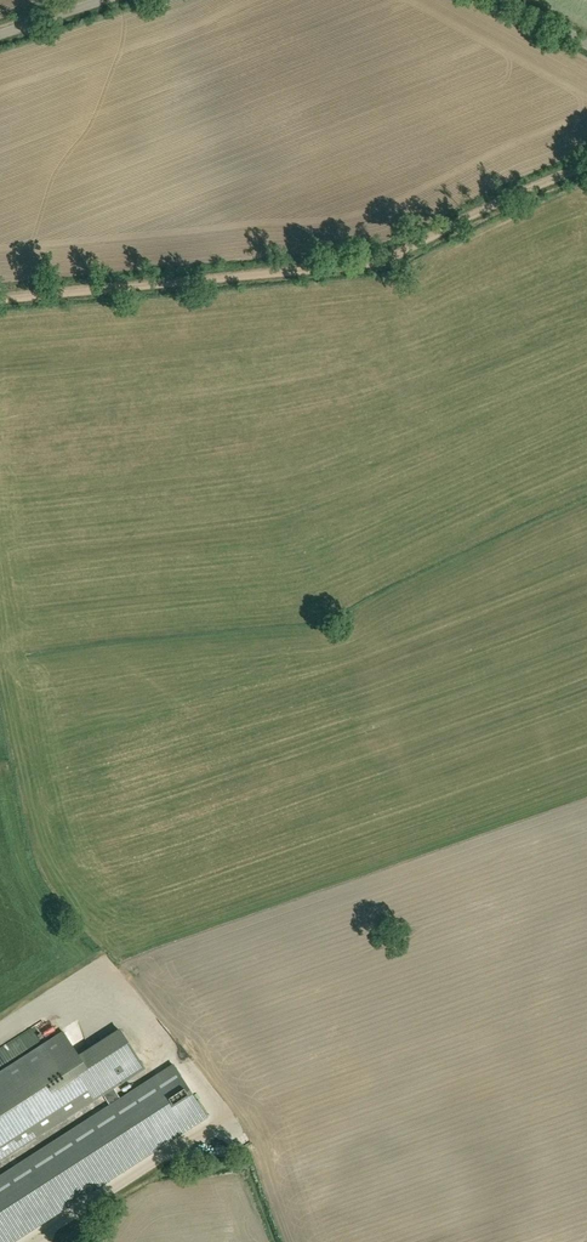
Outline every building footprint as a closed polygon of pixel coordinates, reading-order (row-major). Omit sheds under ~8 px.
[(104,1095),(101,1090),(86,1068),(80,1057),(63,1032),(0,1072),(0,1162),(104,1095)] [(208,1118),(173,1065),(0,1176),(0,1241),(14,1241),(208,1118)]
